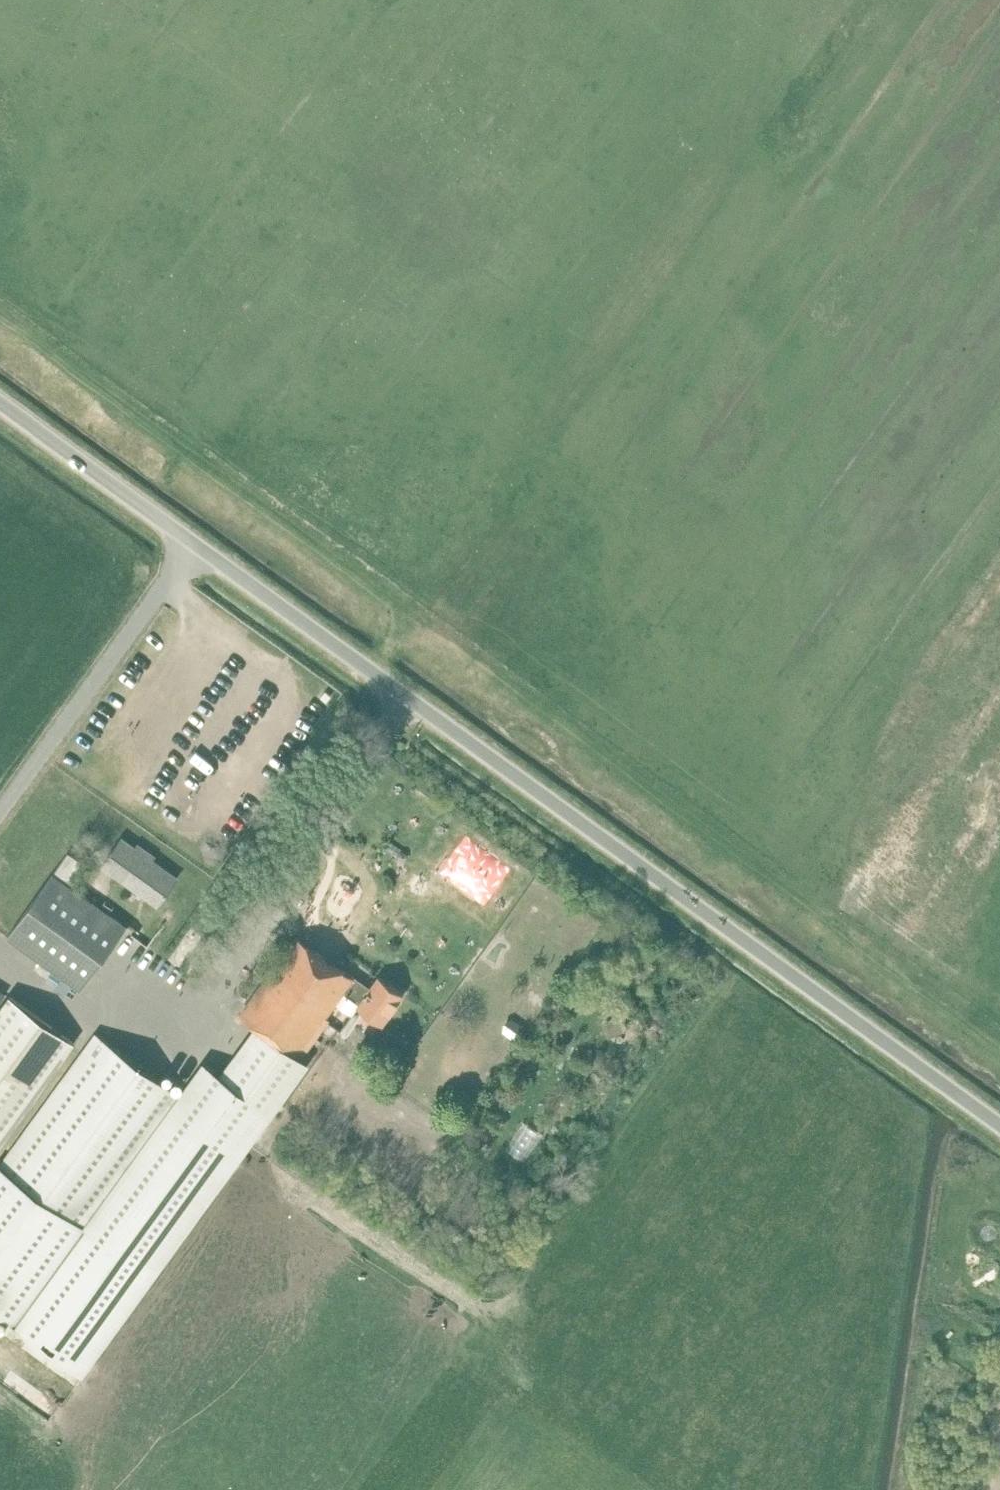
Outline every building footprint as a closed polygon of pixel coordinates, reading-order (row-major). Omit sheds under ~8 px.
[(123,836),(104,863),(160,902),(179,875),(153,858),(156,854),(139,842),(136,846),(123,836)] [(128,925),(71,884),(85,864),(67,851),(53,871),(6,937),(81,990),(128,925)] [(296,937),(240,1015),(257,1027),(299,1058),(327,1020),(324,1017),(343,991),(359,1003),(356,1008),(380,1025),(402,995),(377,977),(369,989),(353,978),(331,962),(310,947),(296,937)] [(0,1009),(0,1142),(74,1043),(10,995),(0,1009)] [(83,1373),(306,1063),(299,1058),(257,1027),(251,1035),(221,1076),(204,1064),(195,1077),(182,1095),(132,1059),(97,1034),(0,1170),(0,1314),(83,1373)]
